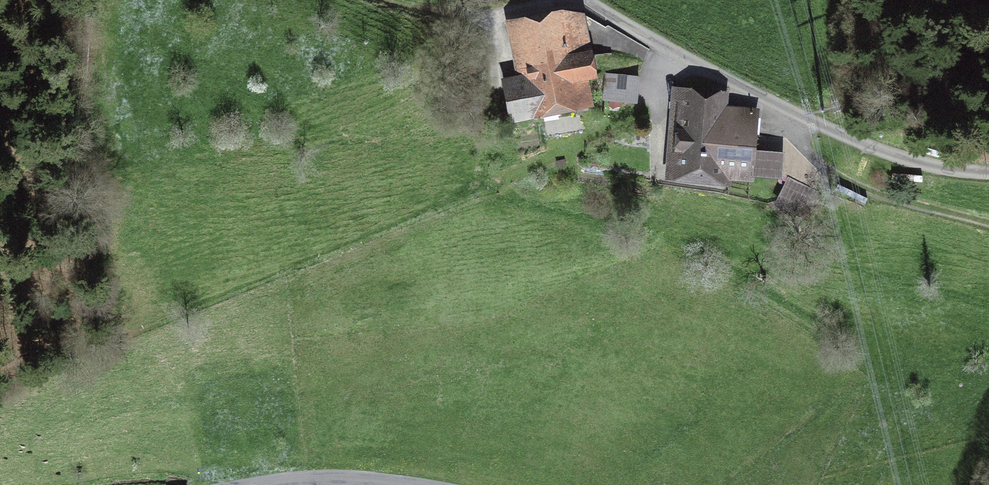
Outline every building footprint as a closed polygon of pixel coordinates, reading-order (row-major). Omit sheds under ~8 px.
[(519,18),(528,74),(515,76),(517,86),(507,88),(511,112),(578,100),(574,78),(596,74),(593,54),(590,55),(586,29),(567,32),(563,11),(519,18)] [(640,76),(608,73),(605,99),(637,102),(640,76)] [(752,176),(752,172),(779,174),(781,156),(756,154),(758,113),(724,111),(725,94),(683,91),(677,171),(752,176)] [(805,214),(816,193),(789,179),(778,201),(805,214)]
